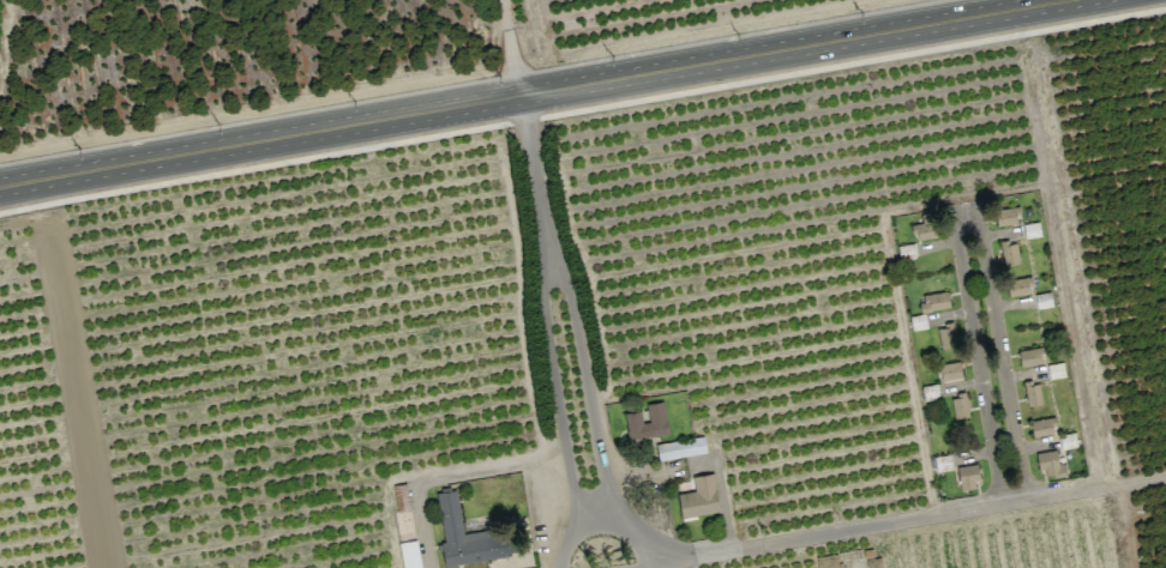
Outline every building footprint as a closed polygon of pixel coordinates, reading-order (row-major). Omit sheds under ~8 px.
[(1021,222),(1018,206),(995,210),(997,226),(1021,222)] [(922,222),(912,224),(915,240),(938,236),(934,212),(921,215),(922,222)] [(1000,242),(1003,266),(1019,263),(1016,240),(1000,242)] [(1009,296),(1032,292),(1029,276),(1006,281),(1009,296)] [(920,294),(922,311),(949,308),(947,291),(920,294)] [(1036,294),(1036,307),(1051,307),(1051,293),(1036,294)] [(957,345),(952,323),(936,327),(941,348),(957,345)] [(1018,351),(1021,366),(1043,362),(1040,346),(1018,351)] [(941,381),(962,377),(959,361),(938,365),(941,381)] [(1048,378),(1064,377),(1063,362),(1047,364),(1048,378)] [(1026,405),(1041,404),(1039,381),(1024,382),(1026,405)] [(954,418),(968,416),(965,394),(951,396),(954,418)] [(668,432),(662,400),(645,404),(648,420),(642,422),(640,410),(624,413),(629,439),(668,432)] [(1033,436),(1057,433),(1055,417),(1030,421),(1033,436)] [(706,452),(703,435),(656,444),(659,460),(706,452)] [(1058,464),(1055,449),(1037,452),(1042,478),(1066,474),(1064,463),(1058,464)] [(978,488),(975,464),(957,466),(960,490),(978,488)] [(720,511),(713,472),(692,476),(694,491),(678,494),(682,518),(720,511)] [(463,533),(456,489),(436,492),(443,540),(440,541),(444,565),(515,554),(511,526),(463,533)]
